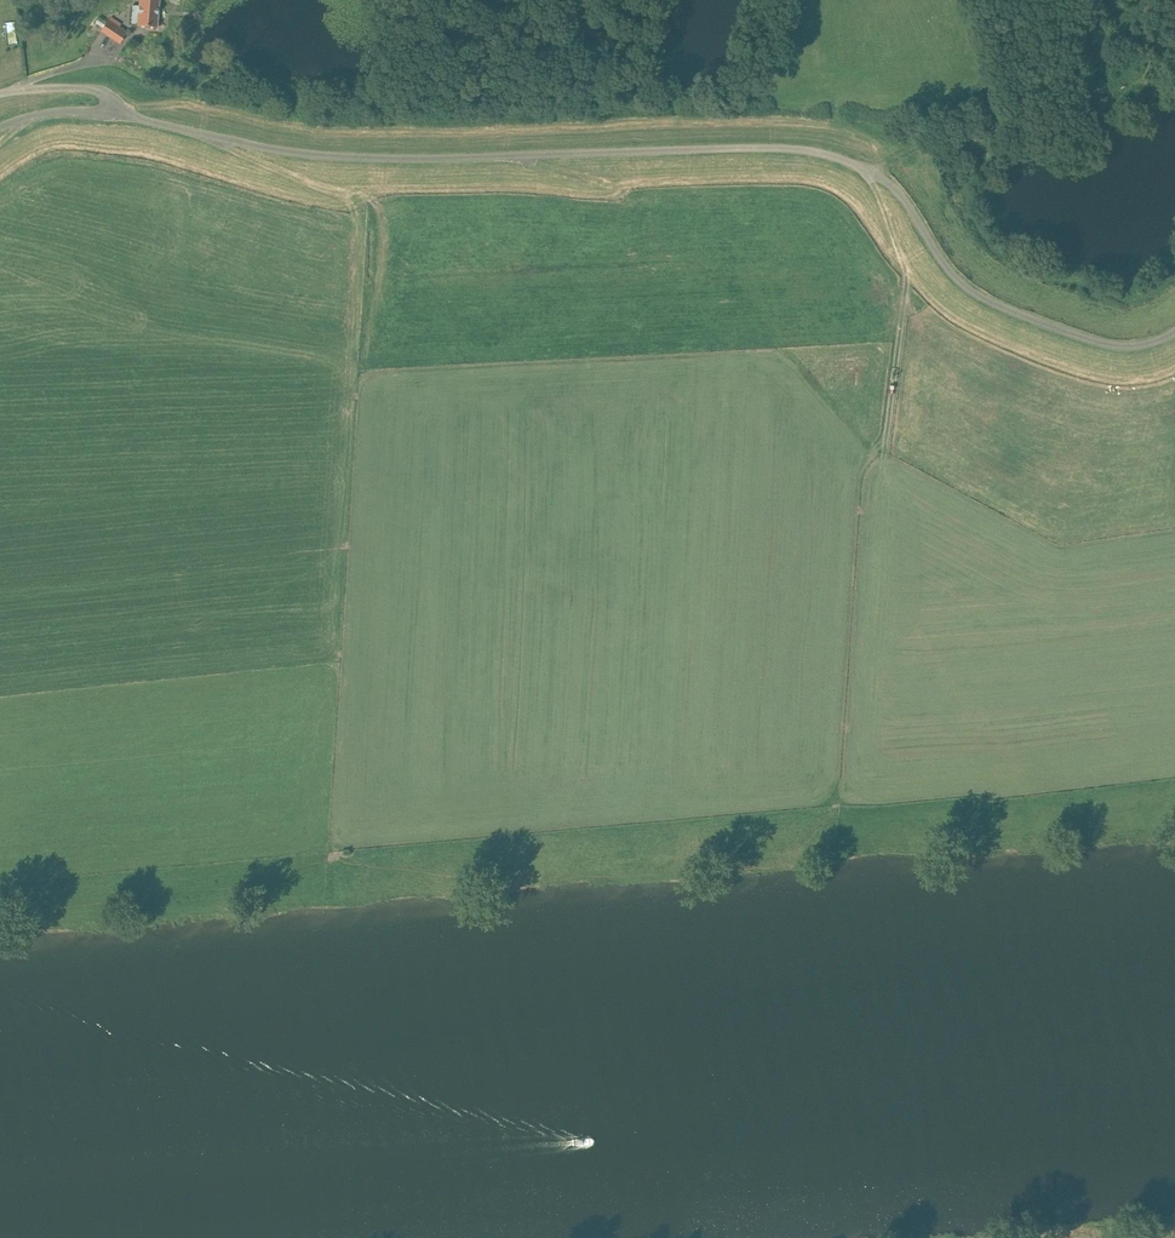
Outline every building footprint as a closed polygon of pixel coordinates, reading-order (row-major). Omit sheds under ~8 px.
[(159,0),(139,0),(137,24),(157,26),(159,0)] [(109,19),(101,30),(121,43),(128,31),(120,26),(121,23),(111,16),(109,19)]
